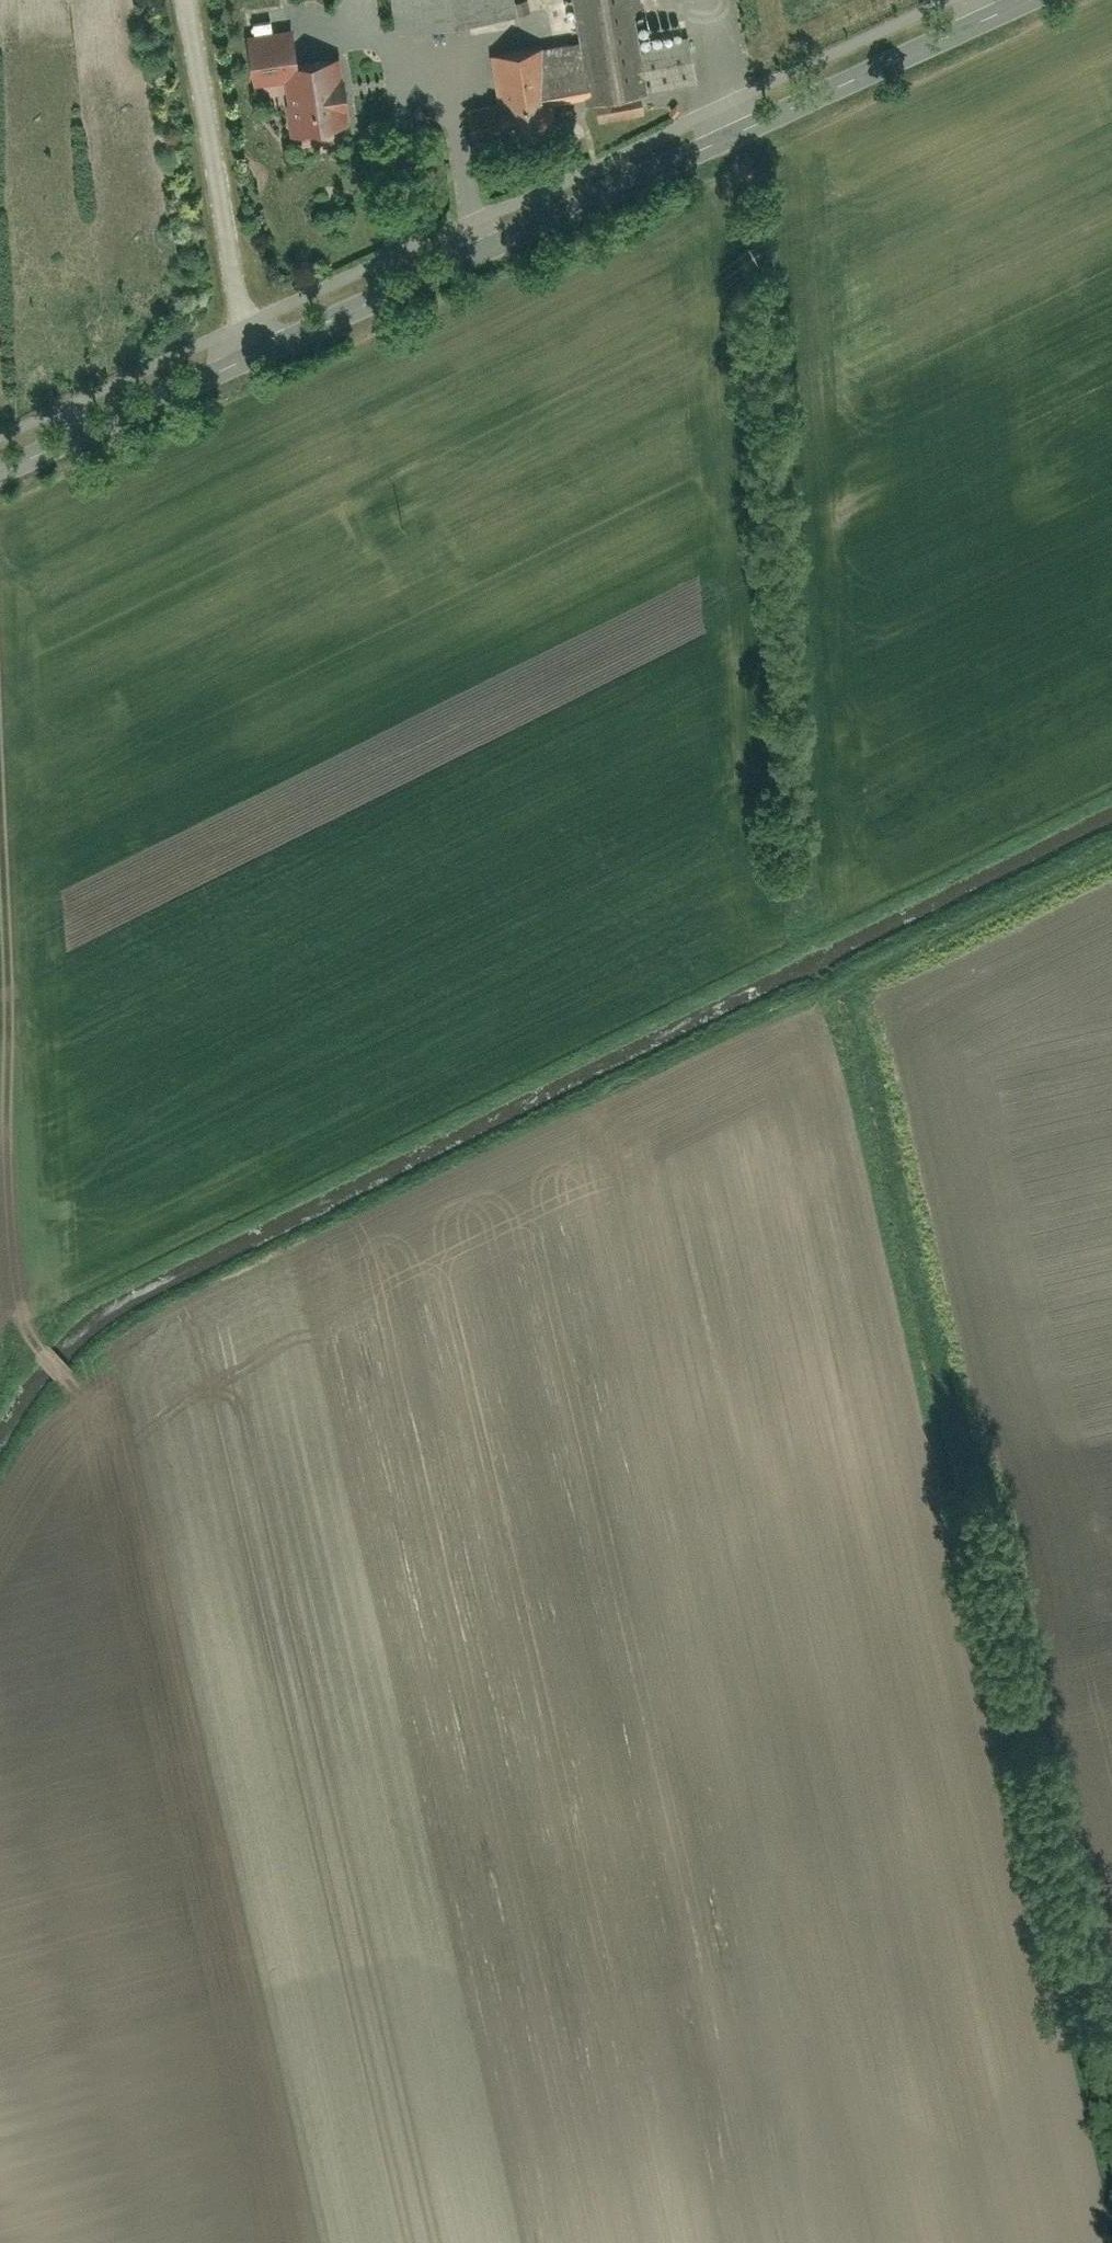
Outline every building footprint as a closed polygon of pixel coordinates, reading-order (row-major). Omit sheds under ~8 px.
[(578,46),(489,54),(494,105),(467,108),(470,140),(555,131),(552,106),(588,103),(589,109),(688,89),(679,42),(635,50),(627,0),(569,0),(578,46)] [(240,35),(246,85),(278,81),(285,137),(343,131),(332,36),(290,41),(288,29),(240,35)]
